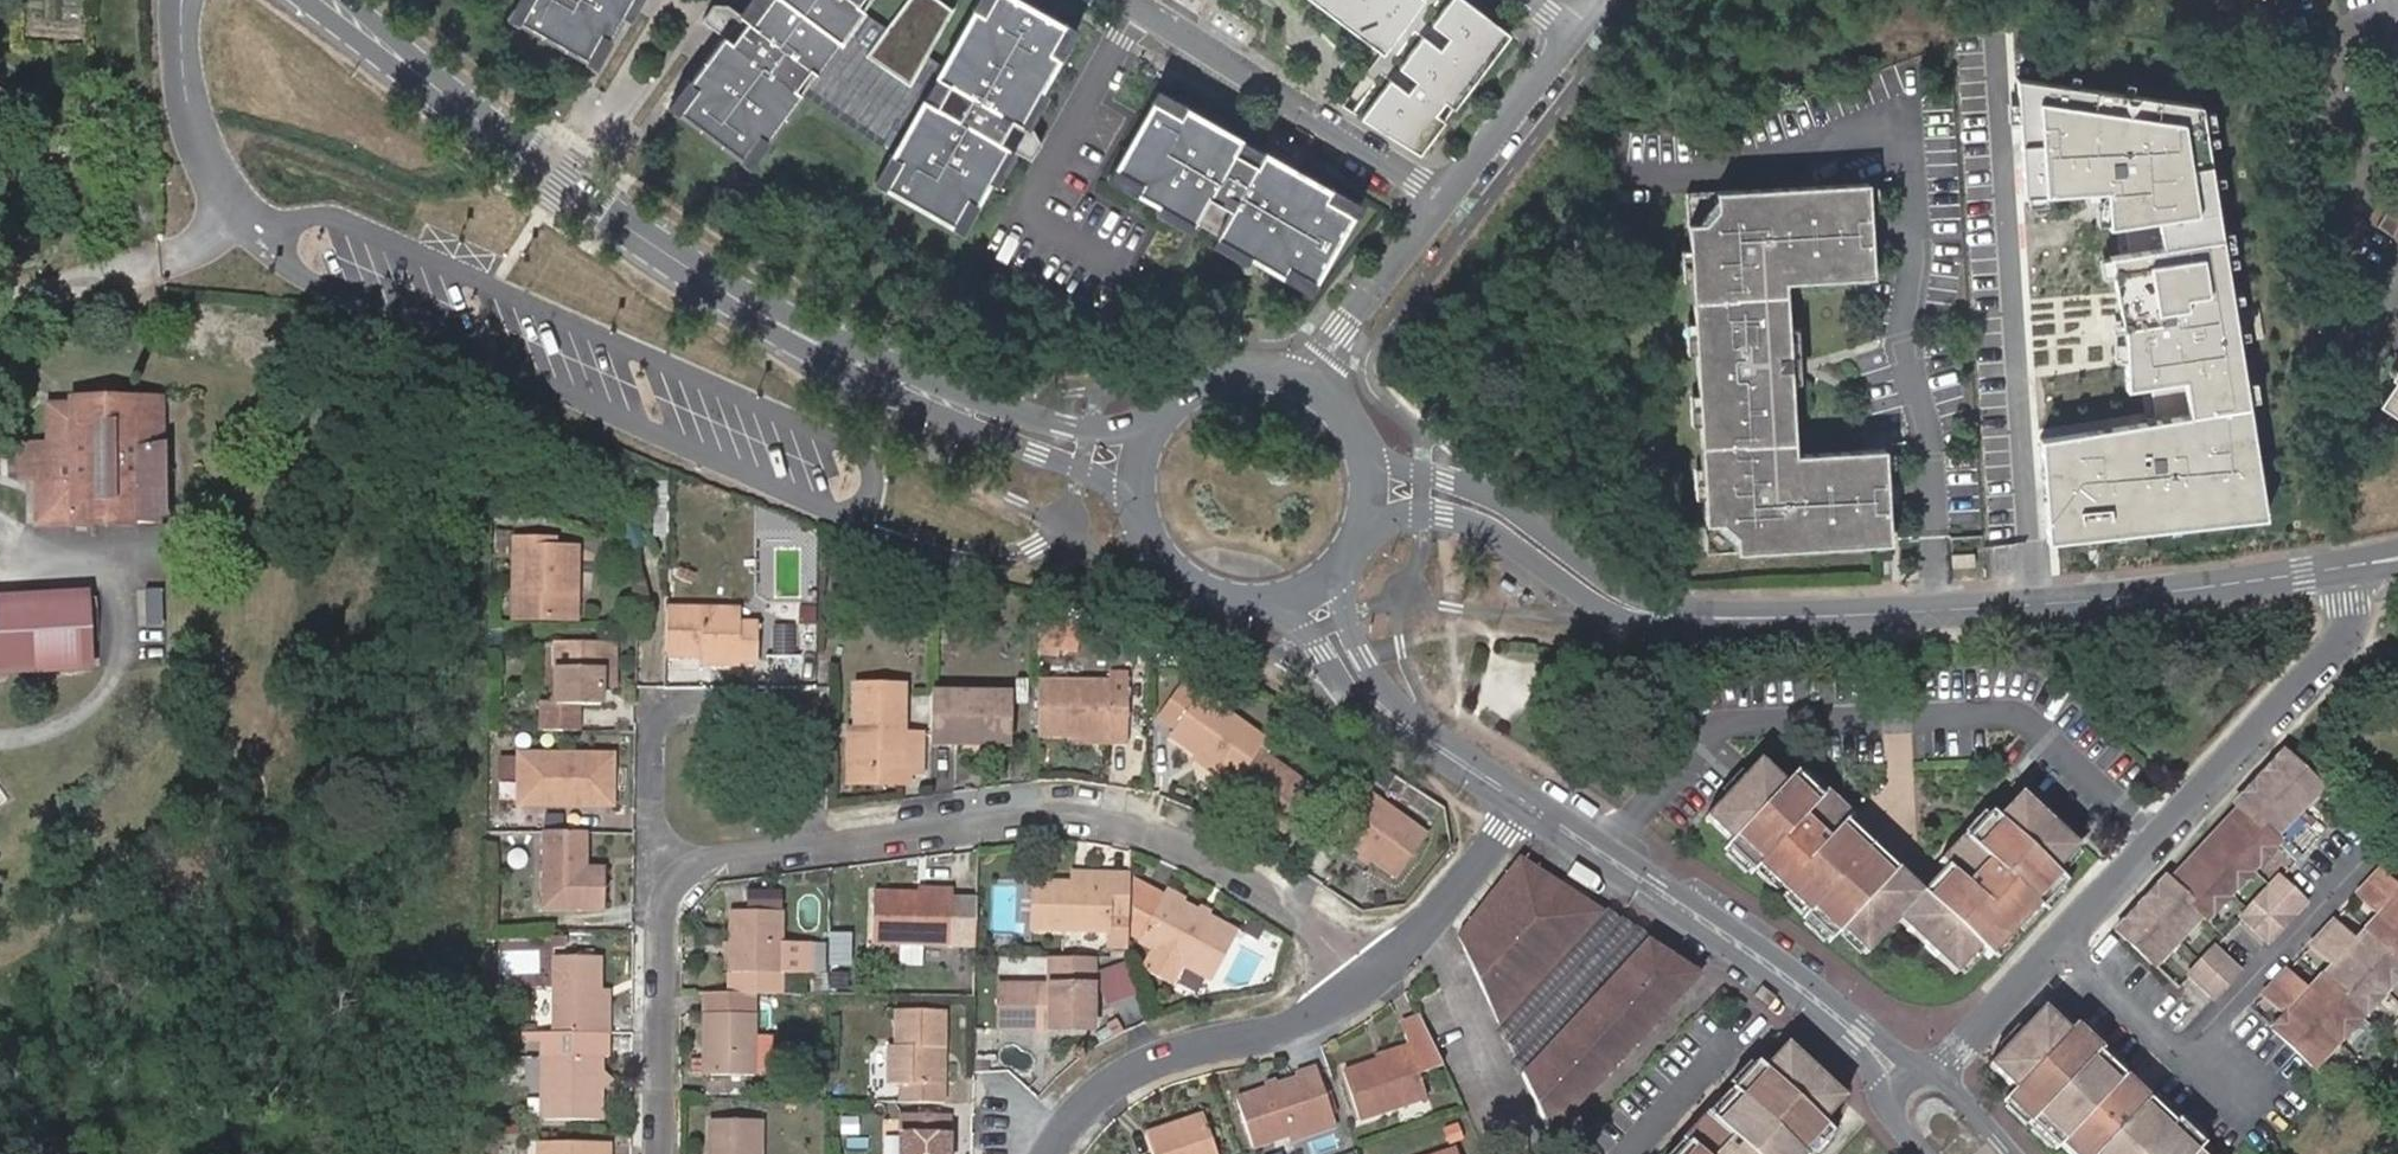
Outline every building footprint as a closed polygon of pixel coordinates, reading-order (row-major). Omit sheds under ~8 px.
[(636,0),(521,0),(513,13),(601,63),(636,0)] [(877,0),(752,0),(675,106),(756,165),(877,0)] [(1080,33),(1022,0),(982,0),(878,182),(967,233),(1080,33)] [(1470,0),(1321,0),(1386,47),(1345,103),(1420,158),(1513,32),(1470,0)] [(2211,103),(2024,75),(2034,203),(2117,194),(2121,227),(2166,222),(2168,244),(2123,249),(2138,389),(2189,384),(2192,416),(2142,421),(2045,436),(2053,540),(2277,513),(2264,407),(2253,408),(2211,103)] [(1309,288),(1357,204),(1158,93),(1111,177),(1309,288)] [(1708,551),(1891,537),(1883,444),(1795,450),(1782,278),(1871,271),(1864,178),(1682,191),(1708,551)] [(2388,210),(2376,227),(2392,237),(2397,228),(2397,217),(2388,210)] [(2376,401),(2397,415),(2397,368),(2376,401)] [(160,524),(158,405),(136,405),(136,401),(68,402),(68,405),(45,406),(45,444),(18,445),(19,481),(35,481),(35,524),(160,524)] [(562,589),(574,591),(574,546),(552,546),(552,538),(512,536),(511,569),(515,569),(514,616),(562,616),(562,589)] [(1974,555),(1951,555),(1951,580),(1974,580),(1974,555)] [(695,578),(678,572),(675,579),(692,587),(695,578)] [(573,617),(574,591),(562,589),(562,616),(573,617)] [(84,599),(84,591),(0,596),(0,604),(84,599)] [(84,599),(0,604),(0,673),(88,667),(86,643),(84,599)] [(95,599),(84,599),(86,643),(97,642),(95,599)] [(723,609),(667,607),(666,655),(705,656),(712,656),(713,664),(738,665),(738,660),(756,661),(757,625),(736,624),(723,609)] [(801,650),(800,623),(774,623),(774,651),(801,650)] [(1076,633),(1044,628),(1041,650),(1073,655),(1076,633)] [(608,647),(608,642),(556,642),(555,705),(547,705),(547,731),(579,732),(579,705),(601,706),(602,687),(615,688),(616,670),(608,669),(608,647)] [(608,647),(608,669),(616,670),(617,648),(608,647)] [(1111,674),(1111,683),(1110,701),(1129,701),(1129,683),(1129,674),(1111,674)] [(1041,681),(1040,731),(1073,732),(1110,734),(1110,739),(1129,740),(1129,701),(1110,701),(1111,683),(1041,681)] [(856,684),(855,732),(856,767),(900,767),(900,772),(922,772),(922,736),(904,735),(904,685),(856,684)] [(1012,690),(932,689),(931,740),(976,741),(976,731),(1011,732),(1012,690)] [(1220,775),(1236,787),(1262,750),(1269,741),(1204,694),(1173,735),(1201,755),(1223,772),(1220,775)] [(976,731),(976,741),(1011,742),(1011,732),(976,731)] [(856,767),(855,732),(849,732),(849,782),(900,782),(900,772),(900,767),(856,767)] [(2319,784),(2282,749),(2233,800),(2237,804),(2168,878),(2164,875),(2115,927),(2153,962),(2201,911),(2206,915),(2275,839),(2271,836),(2319,784)] [(1236,787),(1232,792),(1261,813),(1271,821),(1288,833),(1318,793),(1262,750),(1236,787)] [(517,805),(567,806),(573,800),(603,800),(604,756),(518,754),(517,805)] [(1223,772),(1201,755),(1198,759),(1220,775),(1223,772)] [(573,800),(567,806),(607,807),(608,756),(604,756),(603,800),(573,800)] [(2041,906),(2061,883),(2064,880),(2052,870),(2075,845),(2062,831),(2043,813),(2020,790),(1997,814),(1991,810),(1989,812),(1969,832),(1967,834),(1964,831),(1938,857),(1944,862),(1954,871),(1930,897),(1920,888),(1895,865),(1874,845),(1869,842),(1859,852),(1841,834),(1851,823),(1856,818),(1830,794),(1824,800),(1821,797),(1802,779),(1798,776),(1788,787),(1762,762),(1749,776),(1730,796),(1709,819),(1733,843),(1728,848),(1730,850),(1749,870),(1752,871),(1758,865),(1760,868),(1781,887),(1786,891),(1805,909),(1805,910),(1807,911),(1804,915),(1807,918),(1827,938),(1830,941),(1840,929),(1842,931),(1860,947),(1862,950),(1894,917),(1950,971),(1954,967),(1973,949),(1976,946),(1987,957),(1990,954),(2008,934),(2014,927),(2033,908),(2036,905),(2039,907),(2041,906)] [(1725,792),(1730,796),(1749,776),(1744,772),(1725,792)] [(1807,773),(1802,779),(1821,797),(1826,792),(1807,773)] [(1365,791),(1330,840),(1345,850),(1347,846),(1348,844),(1397,880),(1428,838),(1365,791)] [(2043,813),(2062,831),(2068,824),(2049,806),(2043,813)] [(1965,828),(1969,832),(1989,812),(1984,807),(1965,828)] [(537,814),(521,813),(521,829),(537,829),(537,814)] [(1271,821),(1261,813),(1257,819),(1267,826),(1271,821)] [(1857,821),(1852,825),(1868,840),(1873,835),(1857,821)] [(1852,825),(1851,823),(1841,834),(1859,852),(1869,842),(1868,840),(1852,825)] [(582,832),(541,831),(539,908),(600,909),(600,870),(582,870),(574,869),(575,861),(582,862),(582,832)] [(1878,841),(1874,845),(1895,865),(1899,860),(1878,841)] [(1746,874),(1749,870),(1730,850),(1725,856),(1746,874)] [(1697,980),(1697,981),(1702,975),(1523,856),(1519,860),(1697,980)] [(1691,988),(1697,981),(1697,980),(1519,860),(1459,933),(1465,945),(1477,930),(1524,871),(1574,905),(1595,923),(1564,954),(1500,1022),(1522,1071),(1619,970),(1640,949),(1677,973),(1691,988)] [(1944,862),(1920,888),(1930,897),(1954,871),(1944,862)] [(1776,893),(1781,887),(1760,868),(1755,873),(1776,893)] [(2381,868),(2358,895),(2379,914),(2358,938),(2336,918),(2310,945),(2331,966),(2311,988),(2289,968),(2264,995),(2286,1015),(2274,1028),(2314,1065),(2397,974),(2397,883),(2381,868)] [(1477,930),(1465,945),(1500,1022),(1564,954),(1595,923),(1574,905),(1524,871),(1477,930)] [(1128,917),(1128,875),(1109,874),(1109,886),(1073,886),(1033,885),(1033,929),(1108,930),(1108,938),(1127,938),(1128,917)] [(1109,886),(1109,874),(1073,874),(1073,886),(1109,886)] [(2266,936),(2304,897),(2278,874),(2241,914),(2266,936)] [(993,928),(1021,929),(1023,883),(994,882),(993,928)] [(1214,979),(1237,934),(1208,918),(1197,912),(1182,904),(1164,895),(1163,897),(1134,882),(1133,934),(1142,938),(1140,941),(1155,948),(1144,970),(1171,984),(1182,963),(1214,979)] [(2046,910),(2066,888),(2061,883),(2041,906),(2046,910)] [(1167,888),(1164,895),(1182,904),(1185,897),(1167,888)] [(952,891),(918,891),(874,890),(873,939),(952,941),(952,891)] [(1800,916),(1805,910),(1805,909),(1786,891),(1780,897),(1800,916)] [(1197,912),(1208,918),(1211,911),(1200,906),(1197,912)] [(2039,913),(2033,908),(2014,927),(2020,934),(2039,913)] [(730,943),(730,955),(730,972),(729,994),(754,994),(780,994),(781,973),(781,971),(810,971),(811,941),(781,940),(782,911),(731,911),(730,943)] [(1827,938),(1807,918),(1803,922),(1823,942),(1827,938)] [(1860,947),(1842,931),(1838,936),(1855,952),(1860,947)] [(2013,939),(2008,934),(1990,954),(1995,958),(2013,939)] [(566,938),(550,938),(550,949),(566,949),(566,938)] [(827,941),(811,941),(810,971),(827,971),(827,941)] [(2188,971),(2212,994),(2237,967),(2213,945),(2188,971)] [(1551,1134),(1691,988),(1677,973),(1640,949),(1619,970),(1522,1071),(1551,1134)] [(1977,953),(1973,949),(1954,967),(1960,972),(1977,953)] [(552,957),(553,1032),(589,1033),(601,1033),(607,1033),(607,1012),(597,1012),(597,1001),(597,957),(552,957)] [(1095,959),(1049,959),(1049,986),(998,985),(998,1031),(1032,1032),(1032,1028),(1049,1028),(1048,1032),(1079,1032),(1093,1025),(1095,959)] [(1136,986),(1127,960),(1097,969),(1105,995),(1136,986)] [(711,1049),(711,1076),(752,1076),(753,1069),(753,1059),(754,1034),(754,1016),(754,994),(729,994),(705,993),(704,1015),(704,1048),(711,1049)] [(607,1001),(597,1001),(597,1012),(607,1012),(607,1001)] [(1988,1062),(2014,1085),(2005,1096),(2007,1098),(2028,1117),(2033,1122),(2054,1141),(2057,1143),(2060,1140),(2074,1153),(2199,1153),(2195,1150),(2202,1143),(2198,1139),(2178,1120),(2176,1117),(2172,1122),(2169,1118),(2150,1100),(2120,1072),(2099,1052),(2097,1050),(2101,1047),(2098,1044),(2078,1024),(2074,1022),(2068,1029),(2042,1004),(1988,1062)] [(900,1086),(900,1103),(943,1103),(943,1083),(937,1083),(938,1048),(944,1049),(946,1011),(897,1010),(896,1047),(889,1046),(888,1086),(900,1086)] [(1402,1032),(1425,1024),(1421,1016),(1399,1024),(1402,1032)] [(2082,1020),(2078,1024),(2098,1044),(2102,1039),(2082,1020)] [(1408,1051),(1374,1061),(1340,1072),(1357,1121),(1424,1099),(1415,1073),(1443,1064),(1425,1024),(1402,1032),(1406,1046),(1408,1051)] [(598,1119),(598,1090),(607,1080),(599,1073),(599,1057),(601,1058),(601,1033),(589,1033),(525,1032),(525,1043),(543,1043),(543,1057),(542,1119),(598,1119)] [(754,1034),(753,1059),(753,1069),(770,1069),(771,1034),(754,1034)] [(1372,1058),(1374,1061),(1408,1051),(1406,1046),(1372,1058)] [(1809,1066),(1786,1046),(1763,1071),(1758,1065),(1755,1068),(1735,1087),(1732,1090),(1736,1094),(1733,1098),(1714,1116),(1711,1118),(1706,1114),(1682,1138),(1689,1145),(1686,1148),(1680,1153),(1808,1153),(1828,1134),(1831,1130),(1823,1122),(1845,1099),(1829,1084),(1809,1066)] [(2105,1047),(2099,1052),(2120,1072),(2125,1065),(2105,1047)] [(1814,1060),(1810,1065),(1816,1071),(1830,1082),(1834,1079),(1814,1060)] [(1735,1087),(1755,1068),(1748,1062),(1729,1082),(1735,1087)] [(1816,1071),(1810,1065),(1809,1066),(1829,1084),(1830,1082),(1816,1071)] [(1296,1079),(1315,1072),(1314,1067),(1295,1074),(1296,1079)] [(1250,1146),(1291,1133),(1332,1120),(1315,1072),(1296,1079),(1274,1086),(1265,1089),(1234,1099),(1250,1146)] [(1709,1110),(1714,1116),(1733,1098),(1727,1092),(1709,1110)] [(2155,1094),(2150,1100),(2169,1118),(2175,1112),(2155,1094)] [(2028,1117),(2007,1098),(2002,1104),(2022,1123),(2028,1117)] [(2183,1114),(2178,1120),(2198,1139),(2204,1134),(2183,1114)] [(1145,1134),(1152,1153),(1215,1153),(1203,1116),(1145,1134)] [(948,1117),(901,1117),(900,1153),(948,1153),(948,1117)] [(1332,1120),(1291,1133),(1293,1139),(1334,1126),(1332,1120)] [(760,1123),(710,1122),(709,1153),(760,1153),(760,1123)] [(2048,1148),(2054,1141),(2033,1122),(2027,1128),(2048,1148)] [(1828,1134),(1808,1153),(1816,1153),(1831,1137),(1828,1134)] [(1686,1148),(1681,1143),(1669,1153),(1680,1153),(1686,1148)]
